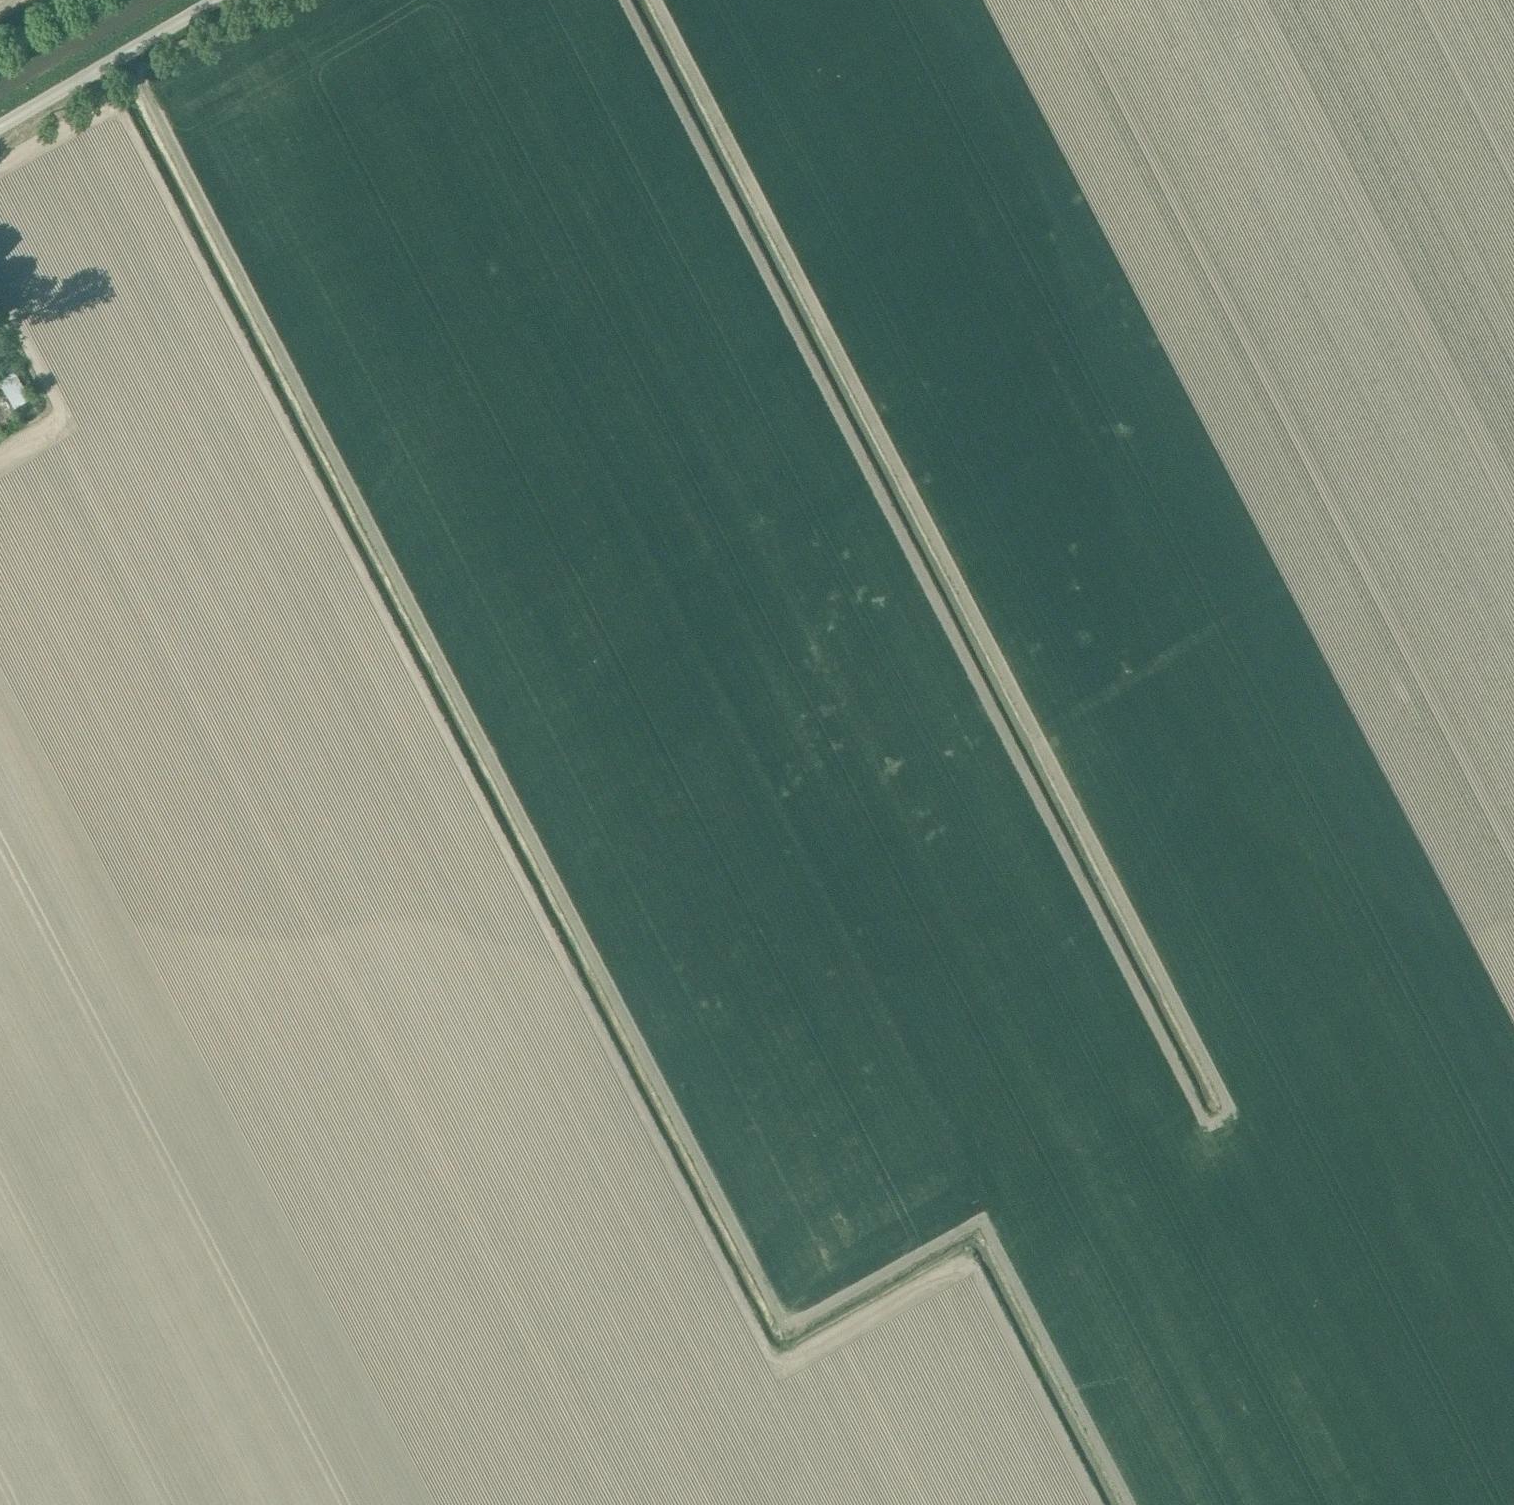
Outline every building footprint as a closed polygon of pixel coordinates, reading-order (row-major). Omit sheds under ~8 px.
[(0,376),(0,384),(14,407),(30,396),(13,369),(0,376)]
